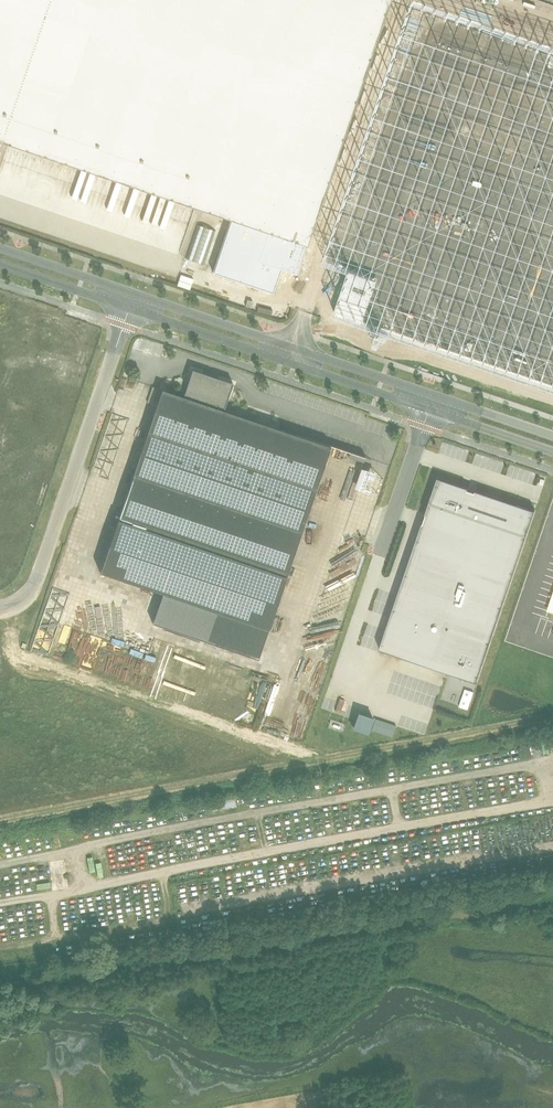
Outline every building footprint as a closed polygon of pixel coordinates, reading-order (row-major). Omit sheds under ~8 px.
[(1,141),(8,144),(195,207),(204,210),(220,216),(231,219),(213,272),(214,273),(237,281),(240,281),(252,286),(273,293),(280,272),(281,269),(296,274),(300,262),(303,255),(383,19),(388,5),(389,0),(0,0),(0,144),(1,141)] [(300,262),(347,278),(335,313),(552,387),(552,48),(429,6),(423,4),(413,0),(412,4),(409,12),(388,5),(383,19),(404,27),(325,261),(350,270),(349,271),(322,262),(322,261),(303,255),(300,262)] [(118,517),(100,572),(162,593),(268,629),(287,575),(330,446),(224,410),(233,383),(192,369),(183,396),(162,389),(118,517)] [(422,523),(379,649),(477,682),(535,511),(476,491),(476,492),(467,489),(468,488),(467,487),(438,478),(425,514),(426,514),(423,523),(422,523)] [(162,593),(152,622),(205,640),(258,658),(268,629),(162,593)] [(546,755),(544,743),(537,744),(539,757),(546,755)] [(27,865),(28,872),(42,870),(41,863),(27,865)]
